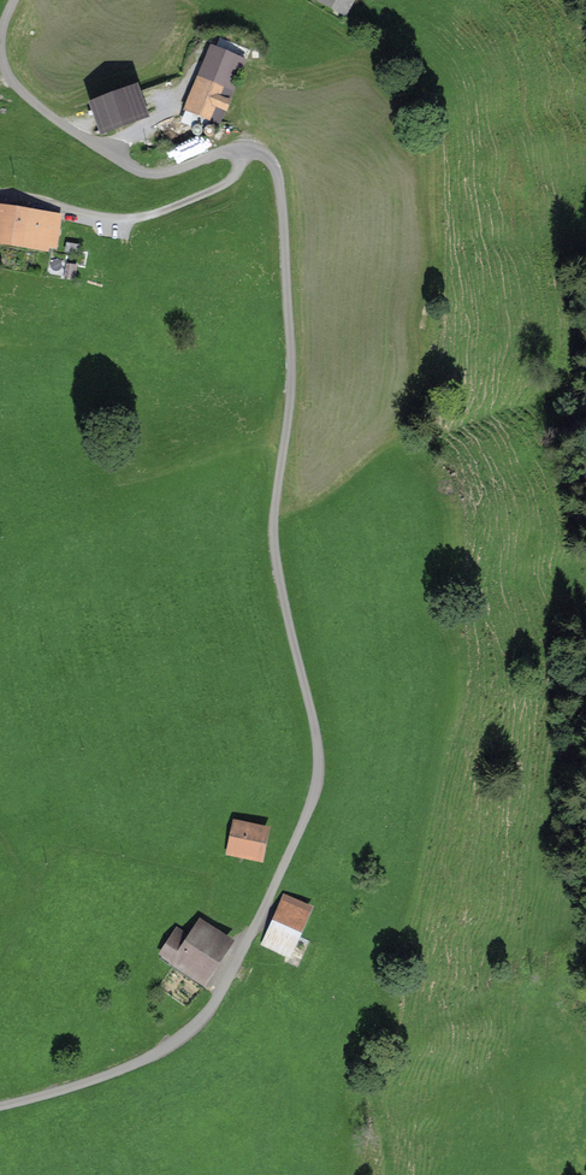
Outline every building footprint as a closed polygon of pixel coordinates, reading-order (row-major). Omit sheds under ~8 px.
[(357,0),(318,0),(317,2),(346,19),(357,0)] [(211,45),(183,111),(220,127),(248,60),(211,45)] [(101,136),(150,118),(138,85),(89,103),(101,136)] [(174,141),(185,160),(217,143),(206,123),(174,141)] [(0,205),(0,246),(49,253),(50,249),(57,250),(63,215),(0,205)] [(82,245),(66,243),(65,254),(80,256),(82,245)] [(265,865),(273,829),(234,820),(227,856),(265,865)] [(304,934),(315,908),(284,894),(273,920),(304,934)] [(206,989),(237,942),(201,919),(190,936),(178,928),(160,955),(172,963),(170,966),(206,989)] [(293,959),(304,934),(273,920),(261,945),(293,959)]
